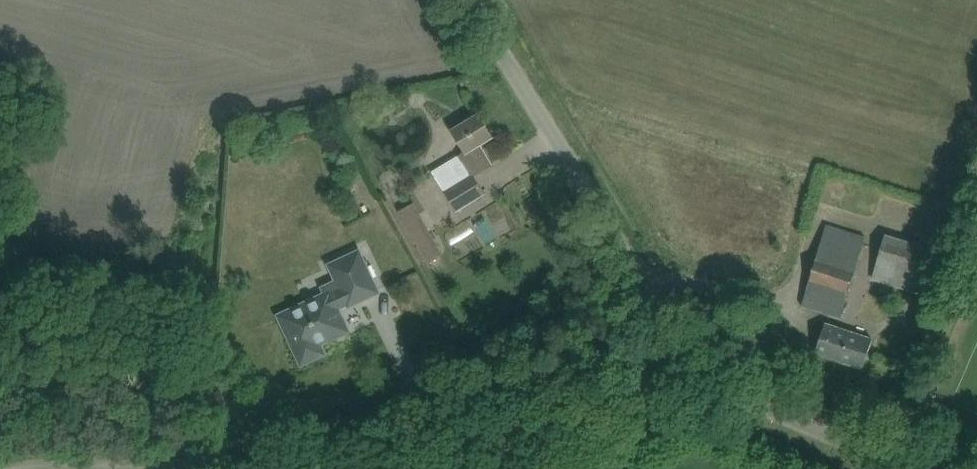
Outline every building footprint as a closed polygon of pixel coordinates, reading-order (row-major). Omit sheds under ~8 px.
[(466,152),(433,172),(457,211),(459,209),(468,204),(485,194),(474,176),(492,164),(481,145),(494,137),(480,114),(462,125),(453,130),(466,152)] [(415,202),(399,211),(405,222),(421,213),(415,202)] [(495,218),(483,222),(480,215),(456,224),(465,248),(502,235),(495,218)] [(803,306),(822,311),(841,317),(866,238),(827,226),(803,306)] [(873,279),(920,294),(934,250),(887,235),(873,279)] [(324,353),(319,344),(348,331),(337,308),(349,303),(350,304),(377,291),(359,253),(332,266),(340,282),(326,289),(328,294),(281,316),(303,363),(324,353)] [(816,352),(864,368),(873,339),(826,324),(816,352)]
